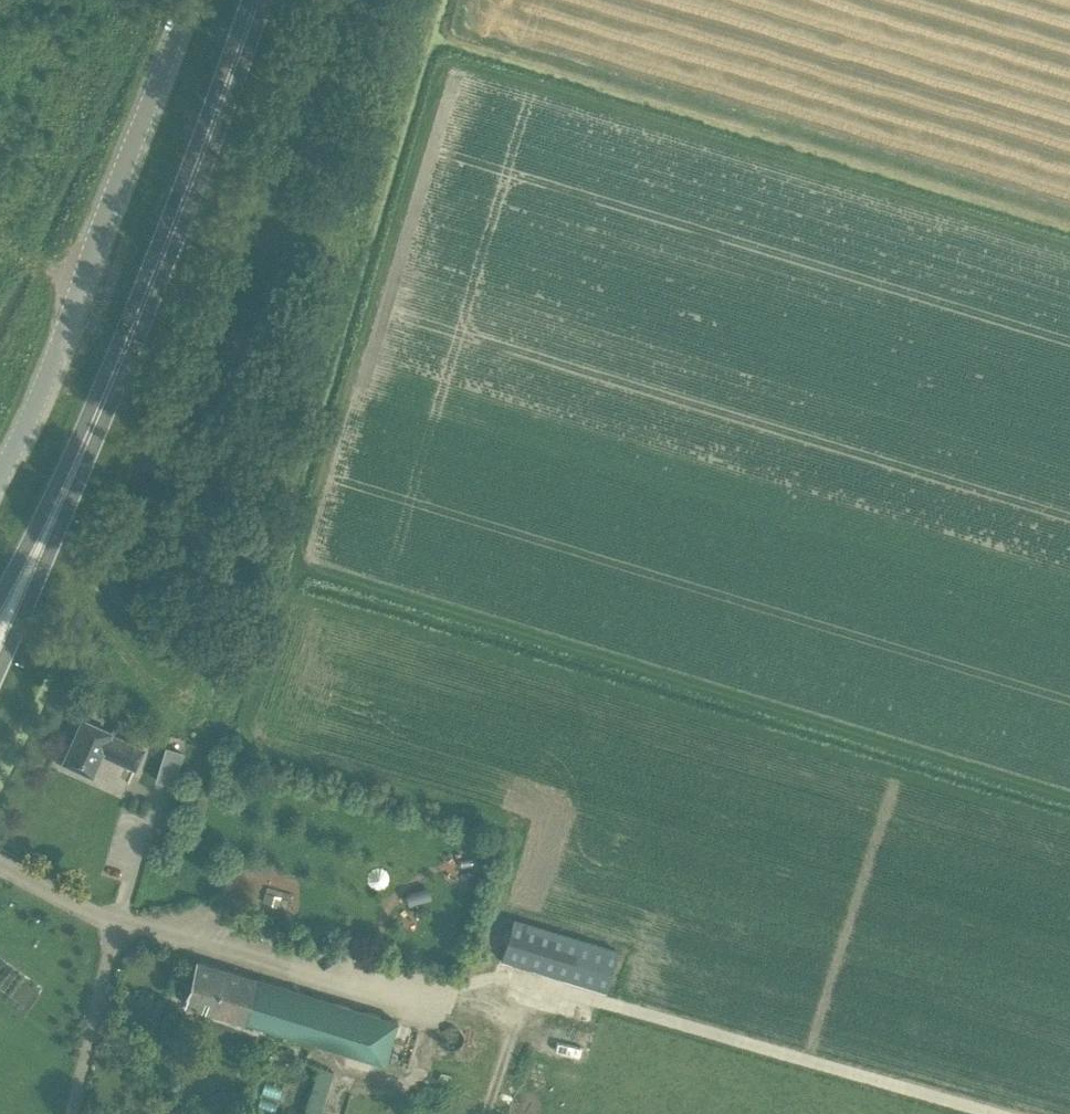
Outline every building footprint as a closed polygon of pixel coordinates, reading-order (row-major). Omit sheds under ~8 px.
[(137,771),(146,750),(113,734),(113,733),(83,719),(63,762),(93,776),(103,755),(137,771)] [(172,784),(182,753),(168,749),(158,780),(172,784)] [(264,892),(262,901),(285,908),(287,899),(264,892)] [(605,991),(617,951),(513,919),(501,959),(605,991)] [(184,1002),(383,1063),(396,1021),(197,960),(184,1002)]
